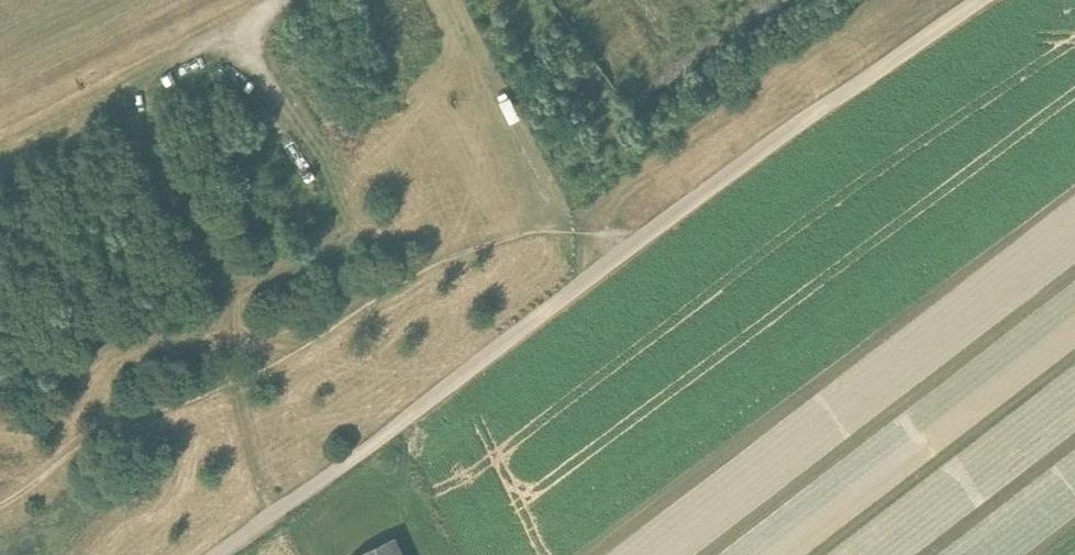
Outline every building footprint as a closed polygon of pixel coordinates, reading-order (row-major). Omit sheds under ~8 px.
[(388,538),(353,554),(397,554),(388,538)]
